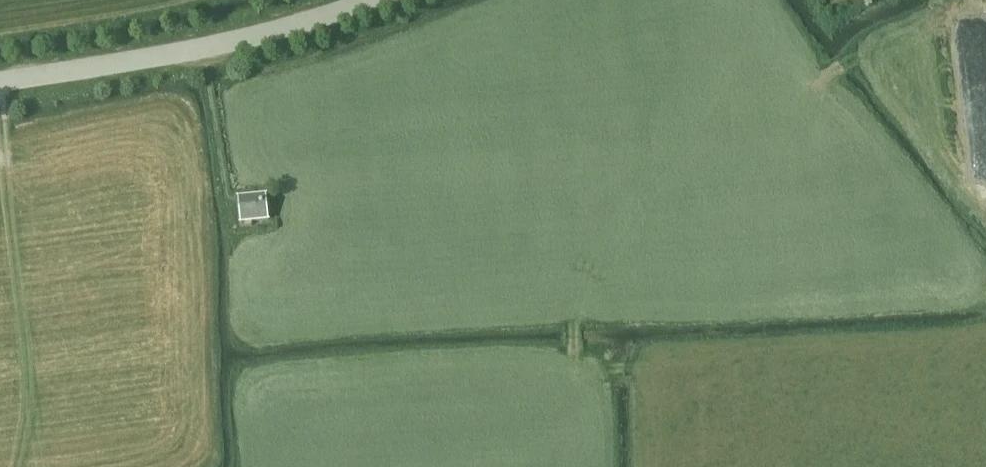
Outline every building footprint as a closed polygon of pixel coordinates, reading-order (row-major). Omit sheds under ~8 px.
[(267,196),(238,199),(241,223),(246,222),(247,226),(252,226),(252,221),(269,220),(267,196)]
